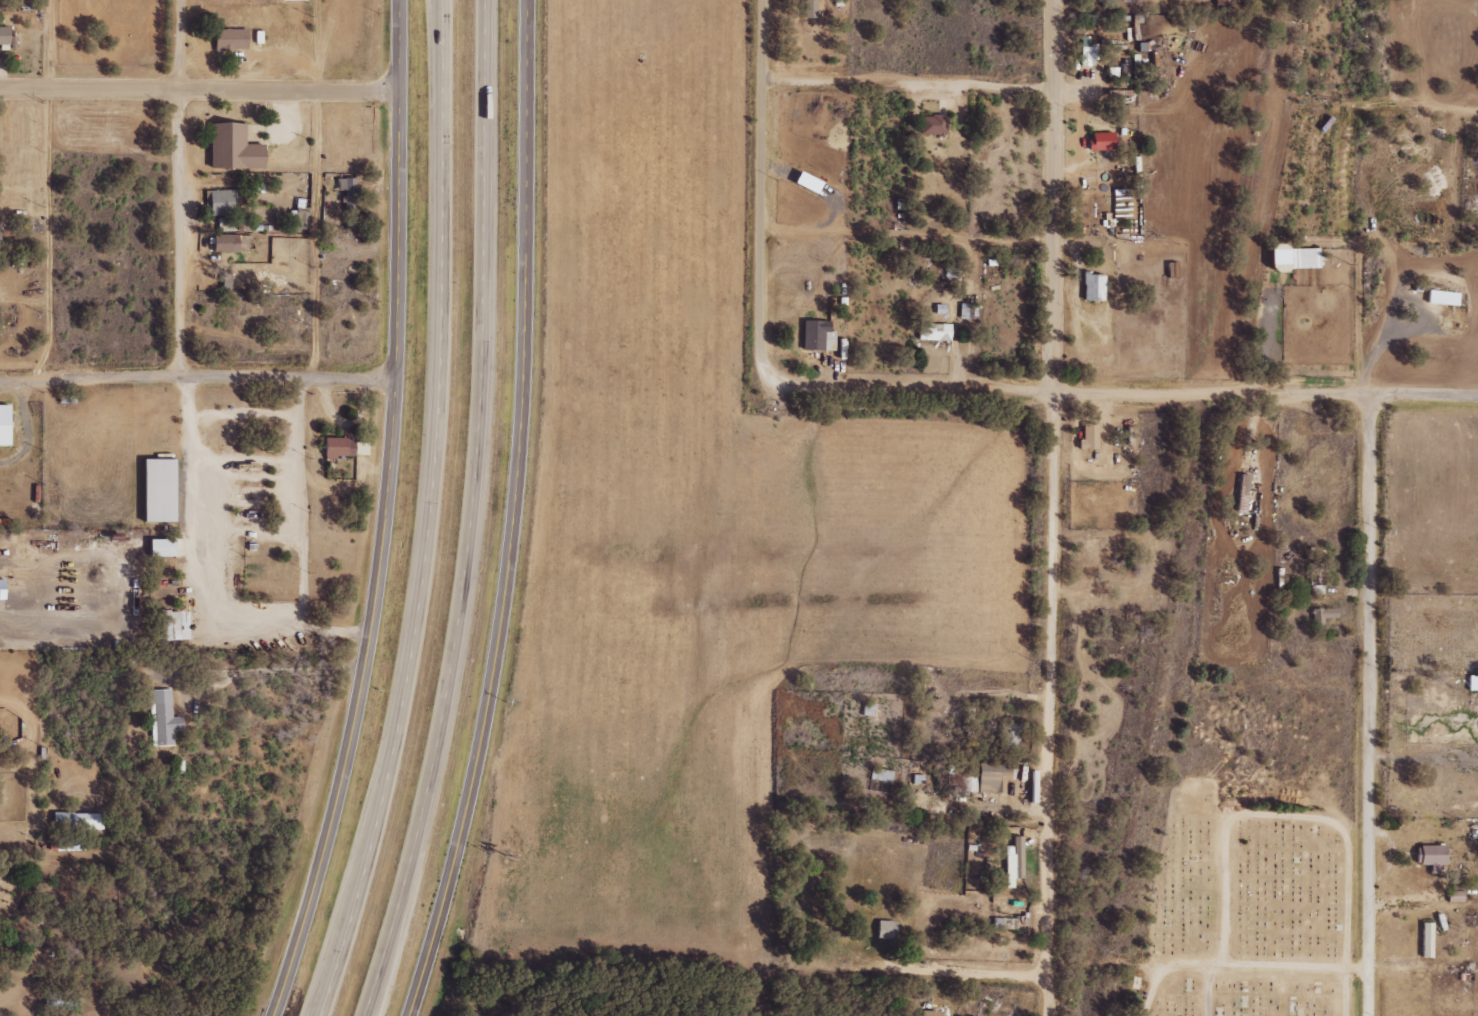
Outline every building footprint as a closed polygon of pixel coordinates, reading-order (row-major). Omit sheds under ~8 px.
[(14,44),(13,26),(0,26),(0,45),(14,44)] [(225,31),(225,53),(257,53),(257,31),(225,31)] [(1088,37),(1077,37),(1078,68),(1088,67),(1088,61),(1096,60),(1095,44),(1088,45),(1088,37)] [(917,116),(917,135),(944,135),(944,115),(917,116)] [(220,124),(220,169),(274,169),(274,147),(255,147),(256,124),(220,124)] [(1110,133),(1086,133),(1087,151),(1111,151),(1110,133)] [(813,193),(818,181),(794,173),(789,185),(813,193)] [(335,179),(336,191),(344,191),(345,212),(357,212),(356,178),(335,179)] [(206,214),(237,214),(237,191),(207,190),(206,214)] [(218,232),(234,232),(234,218),(218,218),(218,232)] [(251,236),(217,234),(216,252),(250,253),(251,236)] [(1286,249),(1286,269),(1317,268),(1316,249),(1286,249)] [(1165,277),(1175,277),(1174,262),(1165,263),(1165,277)] [(1102,301),(1103,275),(1081,275),(1081,301),(1102,301)] [(1458,293),(1426,290),(1425,304),(1457,306),(1458,293)] [(799,350),(832,351),(833,331),(827,331),(827,321),(800,320),(799,350)] [(949,342),(950,324),(916,324),(915,340),(949,342)] [(0,405),(0,446),(15,446),(15,405),(0,405)] [(1094,424),(1079,424),(1079,440),(1075,440),(1075,450),(1095,450),(1094,424)] [(333,440),(333,464),(344,464),(344,458),(365,459),(365,441),(333,440)] [(180,459),(148,460),(149,522),(181,522),(180,459)] [(1256,513),(1257,492),(1245,491),(1246,475),(1237,475),(1235,513),(1256,513)] [(154,557),(180,557),(180,539),(153,540),(154,557)] [(10,601),(10,580),(0,580),(0,600),(10,601)] [(1336,619),(1335,608),(1310,609),(1311,630),(1322,630),(1322,619),(1336,619)] [(190,639),(189,611),(159,612),(160,640),(190,639)] [(1477,692),(1477,676),(1466,676),(1465,691),(1477,692)] [(174,717),(172,689),(149,691),(151,723),(156,723),(157,746),(175,745),(174,731),(184,731),(183,717),(174,717)] [(893,771),(871,768),(869,780),(891,783),(893,771)] [(56,829),(105,830),(105,813),(56,812),(56,829)] [(86,850),(86,835),(50,836),(50,851),(86,850)] [(1003,846),(1004,888),(1011,888),(1011,878),(1022,878),(1021,836),(1011,836),(1011,846),(1003,846)] [(1441,846),(1414,845),(1413,865),(1428,865),(1428,873),(1441,874),(1441,846)] [(1462,877),(1450,877),(1451,891),(1445,891),(1446,902),(1463,901),(1462,877)] [(874,939),(895,940),(896,922),(875,921),(874,939)] [(1431,922),(1419,923),(1419,957),(1431,957),(1431,922)] [(1142,979),(1139,992),(1151,994),(1154,981),(1142,979)]
